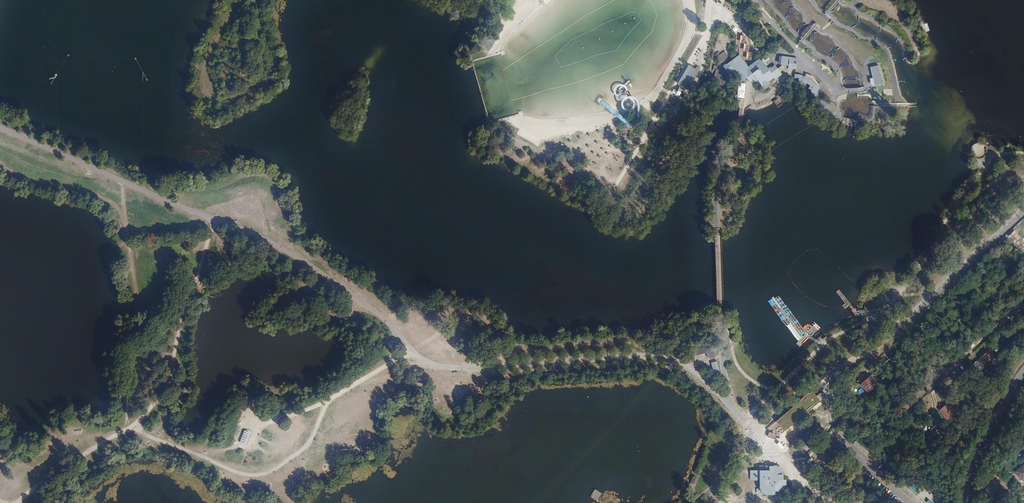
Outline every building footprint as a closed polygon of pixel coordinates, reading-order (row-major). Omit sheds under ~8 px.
[(760,58),(753,63),(751,64),(750,65),(748,67),(745,64),(743,61),(739,55),(737,56),(726,64),(732,72),(740,83),(741,82),(742,81),(745,79),(746,78),(748,80),(749,82),(751,85),(753,83),(757,80),(761,85),(762,85),(764,87),(765,87),(769,83),(768,82),(774,78),(775,79),(782,74),(777,69),(775,65),(771,67),(770,66),(768,68),(760,58)] [(781,57),(780,65),(783,65),(788,66),(789,58),(781,57)] [(788,66),(788,69),(796,70),(797,59),(789,58),(788,66)] [(699,71),(692,66),(689,64),(677,84),(680,86),(676,93),(683,98),(685,94),(684,93),(686,89),(687,90),(699,71)] [(732,72),(726,64),(725,64),(722,66),(728,74),(732,72)] [(878,66),(870,67),(874,86),(883,84),(878,66)] [(800,75),(795,74),(794,79),(799,79),(798,85),(806,85),(808,83),(811,87),(808,89),(811,91),(810,92),(814,97),(822,91),(818,86),(817,85),(809,79),(804,77),(800,75)] [(827,103),(824,99),(817,103),(821,109),(828,104),(827,103)] [(1019,248),(1023,243),(1023,241),(1014,231),(1008,236),(1019,248)] [(1006,275),(1001,270),(995,275),(991,278),(989,280),(987,282),(992,288),(999,280),(1000,281),(1006,275)] [(689,351),(690,355),(693,356),(706,353),(709,359),(714,357),(710,343),(702,345),(703,347),(689,351)] [(987,351),(980,358),(983,362),(990,356),(987,351)] [(720,375),(719,371),(717,361),(712,363),(711,364),(713,368),(712,368),(713,373),(715,373),(716,378),(718,377),(720,375)] [(975,366),(977,369),(979,371),(983,367),(977,361),(973,364),(975,366)] [(675,368),(670,363),(666,366),(669,370),(671,372),(672,371),(675,368)] [(864,382),(862,381),(860,383),(862,384),(861,385),(868,393),(877,384),(876,383),(874,381),(876,379),(877,378),(873,374),(867,379),(864,382)] [(957,400),(953,403),(958,410),(962,406),(957,400)] [(954,414),(946,404),(939,410),(947,420),(954,414)] [(935,425),(928,431),(932,435),(938,429),(935,425)] [(1014,472),(1022,482),(1023,480),(1023,464),(1014,472)] [(760,466),(760,470),(751,470),(751,480),(760,480),(760,487),(762,492),(762,493),(767,494),(775,494),(775,490),(779,490),(784,489),(785,484),(785,480),(783,480),(783,473),(781,468),(776,466),(760,466)]
